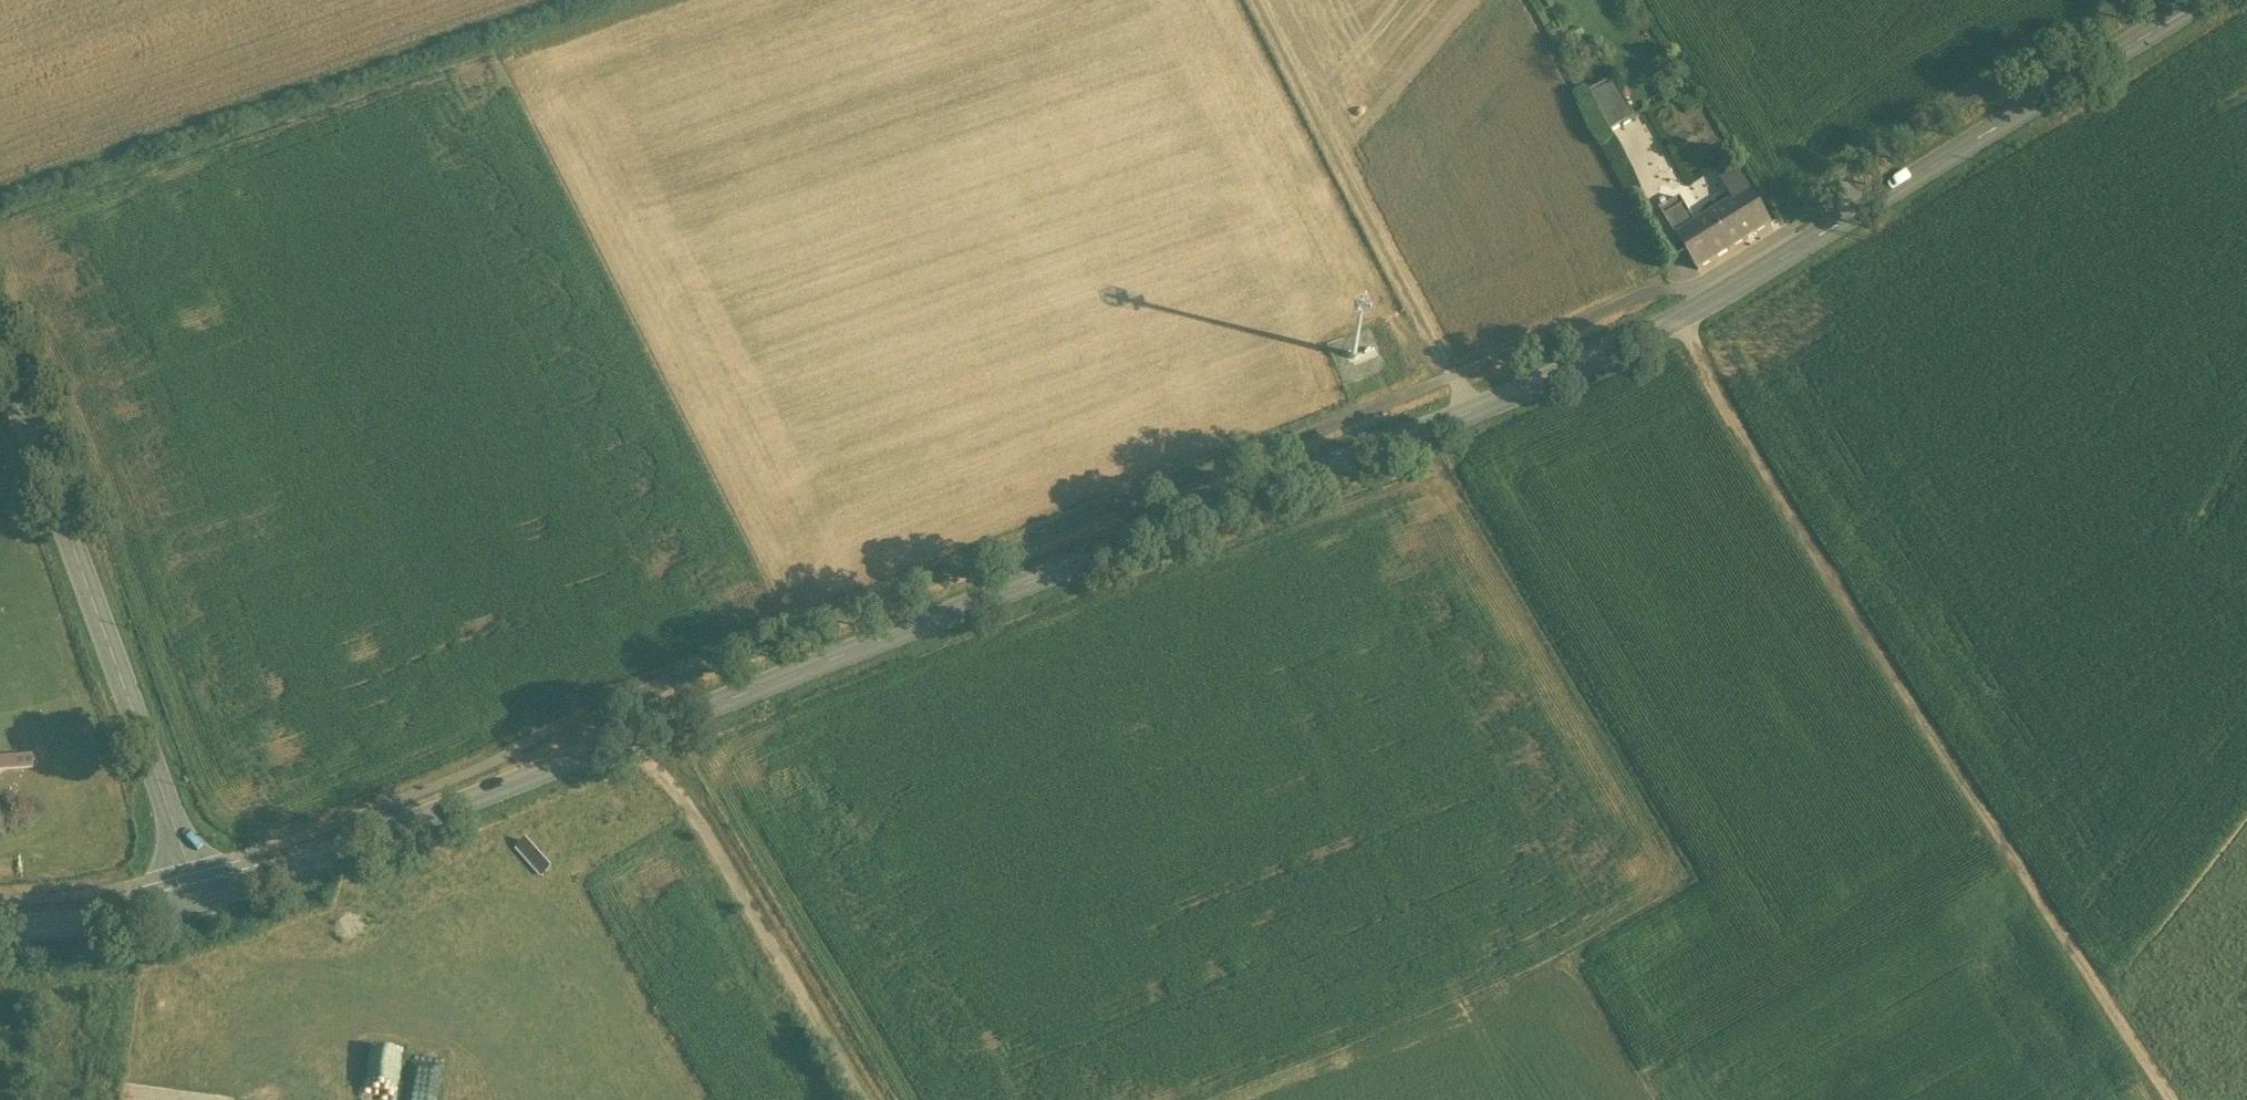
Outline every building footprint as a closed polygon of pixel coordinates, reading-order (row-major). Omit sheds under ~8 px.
[(1610,133),(1634,121),(1615,83),(1591,96),(1610,133)] [(1772,224),(1740,170),(1721,181),(1732,199),(1696,221),(1682,198),(1661,211),(1697,270),(1772,224)] [(544,876),(556,865),(530,837),(518,848),(544,876)] [(407,1051),(373,1046),(365,1099),(400,1099),(407,1051)]
